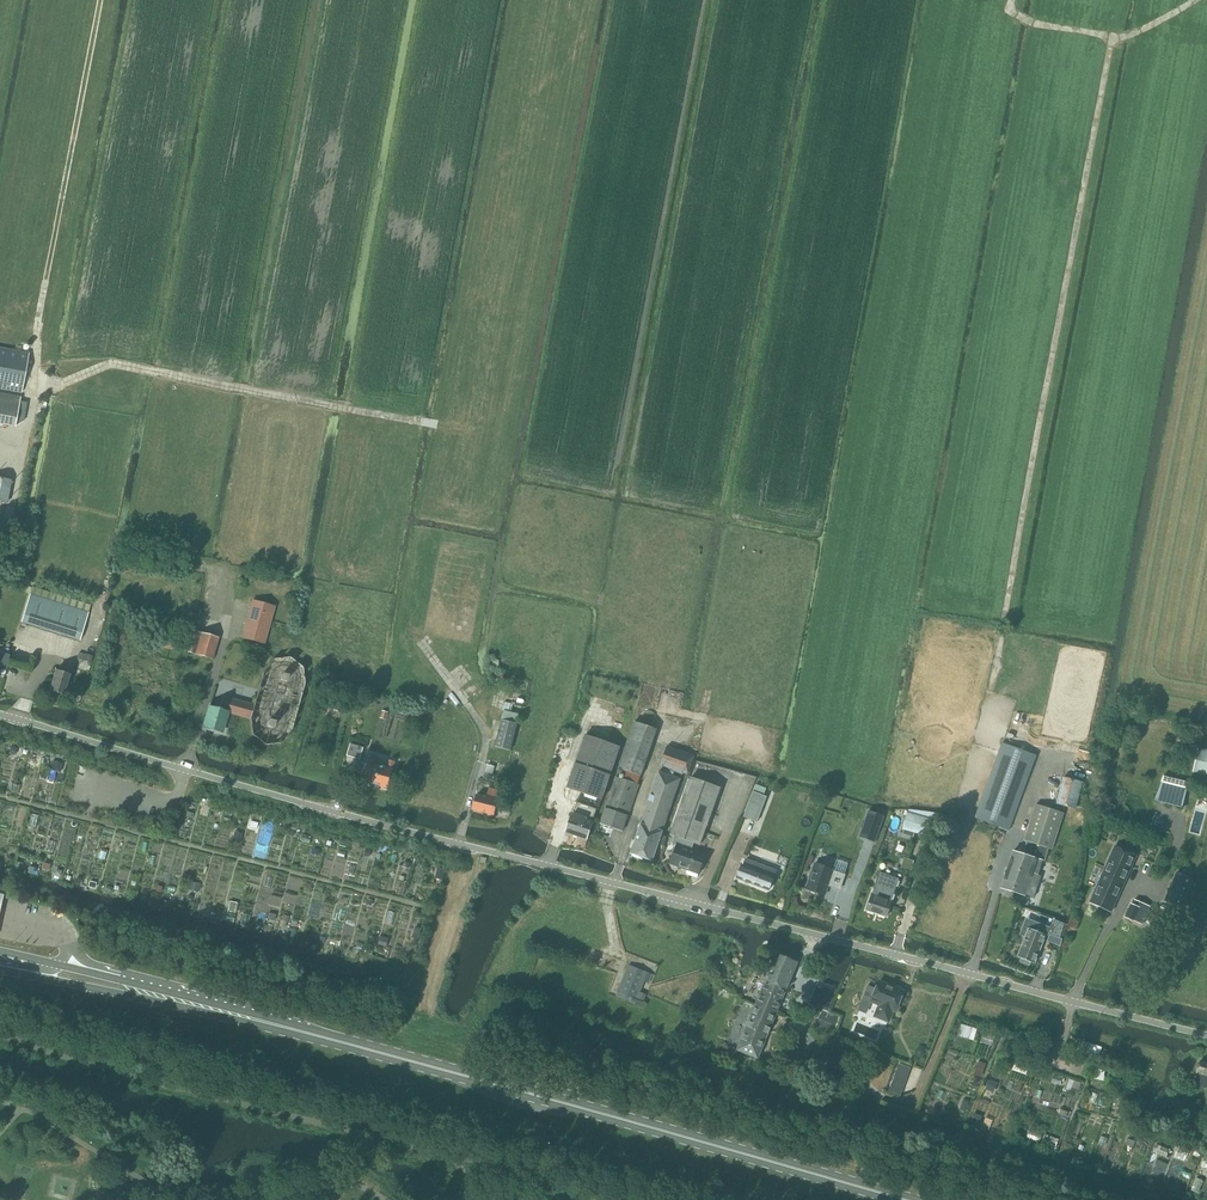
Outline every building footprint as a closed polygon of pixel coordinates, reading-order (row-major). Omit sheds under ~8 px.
[(25,350),(0,345),(0,386),(22,390),(30,351),(25,350)] [(25,399),(21,398),(22,395),(0,391),(0,422),(16,425),(24,419),(28,399),(25,399)] [(7,502),(12,478),(0,476),(0,501),(7,502)] [(20,622),(78,641),(87,613),(29,593),(20,622)] [(253,600),(243,638),(264,644),(275,606),(253,600)] [(185,651),(211,658),(217,637),(191,630),(185,651)] [(161,646),(174,649),(177,639),(164,635),(161,646)] [(3,653),(0,665),(6,666),(10,654),(3,653)] [(79,653),(77,658),(91,662),(93,656),(86,654),(86,655),(79,653)] [(205,729),(212,731),(213,729),(222,732),(228,712),(251,718),(253,735),(266,745),(282,743),(292,730),(305,685),(303,668),(290,658),(274,660),(264,673),(254,706),(223,698),(220,709),(210,706),(204,727),(206,727),(205,729)] [(56,670),(50,690),(64,694),(70,675),(56,670)] [(329,698),(326,707),(345,712),(347,703),(329,698)] [(506,711),(497,747),(511,750),(513,739),(515,733),(519,714),(512,713),(514,705),(505,702),(503,710),(506,711)] [(635,721),(619,768),(626,770),(623,779),(639,785),(657,729),(635,721)] [(594,808),(577,802),(573,815),(572,815),(567,829),(572,831),(571,834),(587,839),(593,823),(594,823),(602,799),(620,746),(586,734),(568,788),(598,798),(594,808)] [(1037,756),(1003,743),(975,818),(1009,830),(1037,756)] [(347,756),(361,760),(364,748),(351,744),(347,756)] [(1206,775),(1206,750),(1199,748),(1194,772),(1206,775)] [(364,781),(376,785),(382,766),(375,764),(377,756),(371,755),(364,781)] [(382,766),(376,785),(389,788),(396,761),(390,760),(388,767),(382,766)] [(61,772),(63,764),(53,761),(51,769),(61,772)] [(488,764),(484,777),(492,780),(496,767),(488,764)] [(631,853),(653,860),(659,843),(664,845),(667,837),(662,835),(681,778),(673,776),(662,772),(660,771),(631,853)] [(616,777),(600,823),(623,831),(639,785),(623,779),(616,777)] [(671,863),(688,869),(687,872),(698,876),(706,854),(692,849),(694,842),(700,845),(721,787),(692,777),(671,834),(675,836),(672,843),(677,845),(671,863)] [(1058,804),(1077,809),(1085,783),(1067,777),(1058,804)] [(1154,800),(1183,808),(1188,789),(1159,781),(1154,800)] [(497,797),(499,790),(490,788),(487,797),(477,795),(473,810),(494,815),(499,798),(497,797)] [(753,791),(744,817),(757,821),(766,796),(753,791)] [(1107,802),(1101,815),(1110,820),(1117,807),(1107,802)] [(1008,867),(1006,868),(1005,874),(1006,875),(1002,888),(1026,895),(1033,873),(1038,874),(1043,860),(1045,861),(1049,848),(1052,849),(1064,812),(1037,804),(1025,840),(1027,841),(1023,854),(1014,851),(1008,867)] [(869,811),(860,836),(875,841),(884,816),(869,811)] [(32,813),(29,824),(36,826),(39,815),(32,813)] [(904,829),(928,836),(932,820),(908,813),(904,829)] [(233,842),(240,844),(243,833),(235,831),(233,842)] [(1137,855),(1115,845),(1090,902),(1112,912),(1137,855)] [(352,858),(350,866),(356,867),(358,859),(352,858)] [(905,858),(902,867),(912,870),(915,861),(905,858)] [(777,870),(747,859),(744,866),(742,865),(737,878),(769,890),(777,870)] [(816,864),(807,889),(825,896),(829,885),(840,889),(845,876),(849,864),(837,860),(834,870),(816,864)] [(436,878),(443,880),(446,870),(439,868),(436,878)] [(867,910),(887,916),(900,879),(880,872),(867,910)] [(1192,880),(1176,874),(1165,902),(1180,909),(1192,880)] [(200,884),(191,882),(189,889),(198,891),(200,884)] [(231,900),(228,910),(235,912),(237,902),(231,900)] [(1131,904),(1125,917),(1135,921),(1142,924),(1144,919),(1145,920),(1145,919),(1148,912),(1149,912),(1148,911),(1150,906),(1135,900),(1133,905),(1131,904)] [(1065,924),(1054,920),(1049,933),(1060,938),(1065,924)] [(422,929),(416,927),(413,936),(419,938),(422,929)] [(1046,935),(1029,928),(1018,957),(1022,958),(1021,961),(1030,965),(1031,962),(1035,963),(1046,935)] [(378,936),(376,943),(378,943),(386,946),(388,939),(380,936),(378,936)] [(737,1050),(758,1058),(787,989),(798,963),(776,954),(767,976),(764,974),(761,980),(765,982),(737,1050)] [(629,965),(618,992),(643,1002),(646,994),(640,991),(644,980),(649,982),(652,974),(648,972),(629,965)] [(870,1007),(872,1001),(882,1005),(878,1015),(889,1019),(894,1009),(897,1011),(904,992),(879,982),(876,988),(868,985),(861,1003),(870,1007)] [(816,995),(812,1003),(829,1010),(832,1001),(816,995)] [(824,1009),(816,1029),(833,1036),(841,1016),(824,1009)] [(961,1024),(958,1035),(969,1038),(972,1027),(961,1024)] [(1077,1041),(1076,1048),(1085,1050),(1086,1044),(1077,1041)] [(994,1067),(1001,1070),(1004,1062),(997,1060),(994,1067)] [(975,1074),(981,1076),(986,1064),(979,1061),(975,1074)] [(1206,1088),(1206,1087),(1206,1063),(1201,1061),(1193,1083),(1206,1088)] [(806,1064),(802,1072),(809,1075),(812,1067),(806,1064)] [(1094,1078),(1104,1080),(1106,1071),(1096,1068),(1094,1078)] [(1125,1088),(1128,1078),(1116,1073),(1113,1083),(1125,1088)] [(1074,1078),(1071,1088),(1079,1090),(1082,1081),(1074,1078)] [(990,1081),(987,1089),(993,1092),(996,1083),(990,1081)] [(891,1086),(889,1092),(901,1096),(903,1090),(891,1086)] [(1119,1098),(1116,1107),(1123,1109),(1126,1100),(1119,1098)] [(974,1113),(971,1122),(978,1125),(982,1115),(974,1113)] [(1045,1131),(1041,1140),(1047,1142),(1055,1145),(1058,1136),(1045,1131)] [(1065,1139),(1063,1144),(1073,1148),(1075,1144),(1065,1139)] [(1134,1147),(1136,1141),(1128,1139),(1126,1145),(1134,1147)] [(1047,1142),(1043,1152),(1053,1156),(1057,1145),(1055,1145),(1047,1142)] [(1180,1142),(1177,1150),(1187,1155),(1191,1147),(1180,1142)] [(1191,1190),(1199,1193),(1204,1181),(1196,1178),(1191,1190)]
